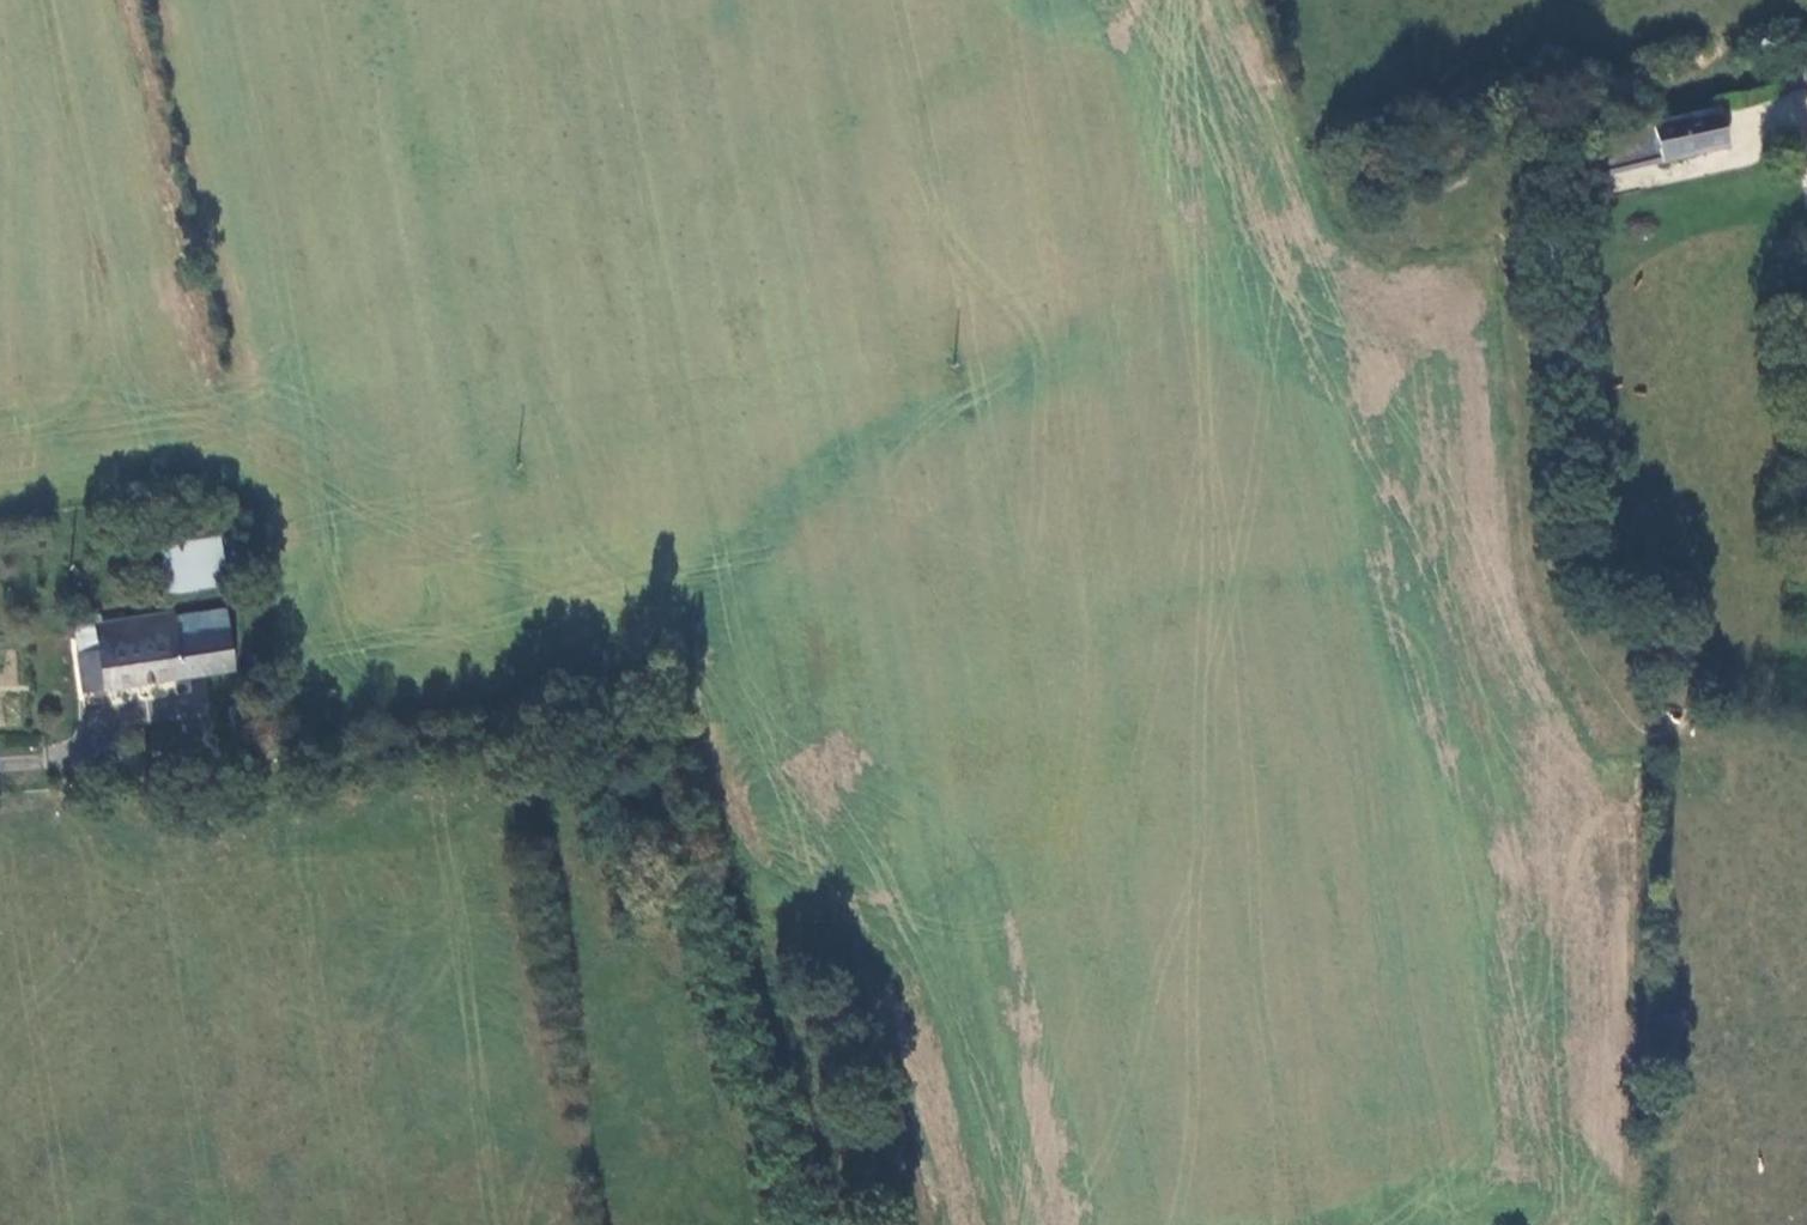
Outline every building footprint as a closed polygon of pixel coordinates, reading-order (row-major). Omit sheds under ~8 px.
[(1719,111),(1654,126),(1661,160),(1727,146),(1719,111)] [(221,540),(163,550),(171,596),(228,586),(221,540)] [(226,636),(223,612),(176,618),(179,642),(226,636)] [(179,642),(176,618),(98,628),(100,654),(79,656),(83,694),(230,675),(226,636),(179,642)] [(76,650),(99,646),(94,624),(72,628),(76,650)]
